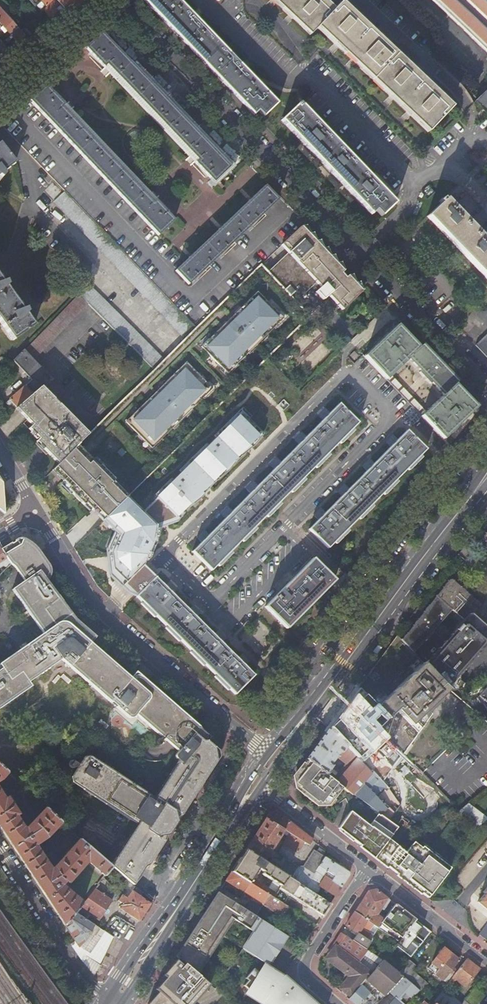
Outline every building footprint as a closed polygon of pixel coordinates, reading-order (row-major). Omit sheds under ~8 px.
[(46,8),(44,10),(57,26),(69,15),(55,0),(46,8)] [(69,15),(83,2),(83,1),(83,0),(55,0),(69,15)] [(179,0),(144,0),(167,24),(223,82),(254,114),(258,110),(264,116),(277,103),(179,0)] [(332,10),(322,0),(271,0),(308,35),(315,28),(426,132),(450,107),(339,3),(332,10)] [(486,52),(486,0),(432,0),(486,52)] [(11,35),(18,28),(8,17),(6,15),(0,20),(0,22),(3,26),(6,29),(11,35)] [(26,27),(21,32),(27,39),(32,35),(26,27)] [(26,53),(35,47),(27,39),(21,32),(18,28),(11,35),(5,40),(7,43),(13,38),(26,53)] [(27,39),(35,47),(41,41),(34,33),(32,35),(27,39)] [(214,183),(230,167),(103,35),(101,33),(85,48),(214,183)] [(158,236),(174,220),(46,85),(29,101),(158,236)] [(475,103),(486,115),(486,90),(475,103)] [(382,216),(396,203),(300,103),(281,120),(317,157),(342,184),(371,215),(376,210),(382,216)] [(16,162),(0,143),(0,174),(16,162)] [(189,285),(278,200),(265,186),(176,271),(189,285)] [(184,339),(195,328),(64,191),(53,202),(184,339)] [(446,200),(428,218),(457,248),(486,279),(486,243),(446,200)] [(277,282),(295,302),(303,294),(316,283),(320,287),(315,292),(322,300),(327,295),(329,297),(341,310),(361,291),(349,279),(304,231),(300,227),(281,246),(285,250),(287,253),(276,263),(271,268),(267,272),(277,282)] [(14,340),(34,325),(25,313),(27,311),(25,307),(22,300),(17,302),(5,285),(7,284),(5,280),(2,273),(0,274),(0,321),(14,340)] [(129,346),(154,369),(164,359),(90,285),(79,295),(88,304),(129,346)] [(222,327),(202,347),(208,354),(219,365),(228,374),(248,354),(247,353),(266,334),(267,335),(277,325),(284,319),(268,303),(257,292),(241,308),(242,310),(232,319),(230,322),(232,324),(225,331),(222,327)] [(78,294),(24,349),(34,359),(88,304),(79,295),(78,294)] [(284,319),(277,325),(280,328),(290,318),(272,299),(268,303),(284,319)] [(232,319),(242,310),(241,308),(239,306),(229,315),(232,319)] [(363,356),(448,447),(473,417),(472,414),(472,413),(471,411),(471,410),(471,407),(471,406),(471,403),(471,402),(472,402),(472,399),(473,399),(473,398),(441,366),(400,322),(363,356)] [(247,353),(248,354),(251,356),(270,338),(267,335),(266,334),(247,353)] [(476,346),(486,357),(486,336),(476,346)] [(318,340),(300,357),(306,364),(324,347),(318,340)] [(24,349),(13,360),(31,381),(7,401),(10,407),(7,409),(10,415),(17,408),(41,387),(50,378),(34,359),(24,349)] [(219,365),(208,354),(205,358),(216,369),(219,365)] [(130,418),(126,422),(138,435),(146,443),(152,449),(173,428),(171,427),(191,408),(192,409),(202,399),(213,389),(196,372),(186,362),(166,383),(167,384),(158,393),(154,396),(156,398),(149,404),(146,402),(138,410),(130,418)] [(213,389),(202,399),(205,402),(218,389),(199,369),(196,372),(213,389)] [(316,373),(295,395),(297,397),(292,402),(301,411),(328,384),(316,373)] [(167,384),(166,383),(163,380),(154,389),(158,393),(167,384)] [(36,442),(59,464),(79,444),(88,435),(41,387),(17,408),(33,424),(29,428),(39,439),(36,442)] [(211,571),(357,423),(337,404),(328,413),(325,410),(320,414),(324,418),(304,438),(301,434),(295,439),(299,443),(280,463),(276,459),(271,464),(275,468),(256,487),(252,484),(247,489),(251,492),(231,512),(228,509),(223,513),(227,517),(207,537),(204,533),(199,538),(202,542),(192,552),(211,571)] [(127,414),(130,418),(138,410),(134,406),(127,414)] [(191,408),(171,427),(173,428),(175,431),(194,412),(192,409),(191,408)] [(137,597),(155,578),(149,571),(144,566),(153,544),(156,527),(162,524),(173,519),(256,438),(241,425),(244,423),(237,415),(214,435),(216,438),(207,447),(205,444),(179,470),(181,473),(172,481),(170,479),(155,494),(157,497),(142,513),(126,497),(105,518),(118,530),(110,550),(112,563),(113,574),(128,589),(137,597)] [(327,548),(425,449),(407,431),(396,441),(393,438),(388,443),(391,446),(372,466),(368,462),(363,467),(367,471),(347,491),(344,487),(339,492),(342,495),(323,515),(319,512),(314,516),(318,520),(308,529),(327,548)] [(146,443),(138,435),(135,439),(142,446),(146,443)] [(59,464),(52,471),(57,476),(63,481),(64,483),(69,488),(68,490),(72,494),(84,506),(86,504),(91,509),(93,511),(96,508),(99,511),(106,517),(122,501),(126,497),(127,496),(113,482),(115,480),(114,479),(94,459),(79,444),(59,464)] [(96,457),(94,459),(114,479),(116,477),(96,457)] [(129,494),(115,480),(113,482),(127,496),(129,494)] [(69,488),(64,483),(61,486),(70,496),(72,494),(68,490),(69,488)] [(91,509),(86,504),(84,506),(82,507),(87,513),(91,509)] [(1,550),(10,564),(14,567),(14,568),(23,580),(11,589),(42,633),(0,662),(0,667),(1,668),(0,668),(0,708),(30,686),(28,682),(60,659),(127,716),(127,717),(128,717),(129,717),(129,718),(130,718),(131,717),(132,717),(134,716),(135,714),(136,714),(178,750),(177,751),(177,752),(176,753),(176,755),(200,727),(199,726),(187,716),(135,671),(129,677),(89,642),(95,636),(71,616),(46,581),(47,579),(48,574),(48,570),(48,565),(47,561),(46,559),(42,554),(38,549),(33,545),(29,542),(22,539),(21,538),(20,538),(18,539),(19,540),(17,541),(15,539),(1,550)] [(7,563),(8,566),(10,564),(1,550),(0,547),(0,567),(7,563)] [(285,627),(332,579),(312,559),(265,608),(285,627)] [(169,583),(165,587),(155,578),(137,597),(235,696),(254,676),(245,667),(248,662),(243,658),(240,662),(220,642),(223,638),(219,633),(215,637),(195,617),(199,613),(194,608),(190,612),(171,592),(174,588),(169,583)] [(451,609),(463,620),(486,639),(486,638),(486,610),(486,609),(484,607),(482,605),(453,580),(450,580),(436,596),(450,608),(451,609)] [(417,619),(431,631),(437,624),(438,626),(443,620),(442,618),(450,608),(436,596),(417,619)] [(443,620),(451,609),(450,608),(442,618),(443,620)] [(417,619),(401,640),(415,655),(433,633),(431,631),(417,619)] [(470,665),(486,643),(486,641),(486,639),(463,620),(450,636),(438,626),(437,624),(431,631),(433,633),(433,632),(445,643),(444,643),(470,665)] [(449,690),(450,691),(470,665),(444,643),(428,663),(425,666),(433,674),(448,690),(449,690)] [(381,657),(358,688),(387,718),(377,728),(383,734),(390,741),(390,740),(403,754),(432,715),(427,710),(448,690),(433,674),(415,691),(408,682),(396,670),(397,669),(395,668),(381,657)] [(62,674),(60,677),(67,683),(70,680),(62,674)] [(57,675),(51,681),(54,683),(60,677),(57,675)] [(477,699),(481,706),(483,704),(486,711),(486,686),(477,699)] [(358,688),(350,700),(377,728),(387,718),(358,688)] [(377,728),(350,700),(340,713),(330,728),(358,758),(383,734),(377,728)] [(42,702),(33,709),(35,712),(44,705),(42,702)] [(19,718),(11,724),(13,727),(21,721),(19,718)] [(100,719),(98,722),(105,728),(108,725),(100,719)] [(200,727),(176,755),(176,756),(176,758),(178,760),(155,797),(89,756),(83,757),(70,777),(72,782),(136,824),(116,857),(109,865),(112,867),(133,885),(141,872),(163,839),(164,835),(163,833),(162,832),(165,828),(166,829),(169,828),(171,827),(171,825),(171,823),(169,821),(172,817),(174,818),(176,817),(178,816),(179,815),(216,757),(215,750),(206,741),(210,736),(200,727)] [(344,787),(353,794),(359,799),(378,813),(380,815),(385,810),(387,808),(382,804),(375,795),(386,785),(365,763),(364,765),(358,758),(330,728),(319,743),(307,759),(308,760),(326,773),(344,787)] [(459,811),(486,789),(486,760),(466,739),(428,779),(451,803),(459,811)] [(60,749),(54,758),(57,760),(63,751),(60,749)] [(326,773),(308,760),(300,770),(295,776),(296,779),(296,783),(298,785),(301,787),(301,788),(318,802),(319,801),(323,805),(331,804),(344,787),(326,773)] [(36,799),(17,781),(12,776),(8,780),(13,785),(11,787),(30,805),(32,803),(36,799)] [(65,926),(76,912),(80,907),(83,903),(62,886),(64,881),(67,883),(84,864),(81,863),(83,860),(88,859),(90,861),(89,863),(104,876),(112,867),(109,865),(81,841),(79,839),(54,867),(50,870),(34,845),(46,837),(61,822),(45,807),(26,829),(22,827),(15,816),(17,814),(7,798),(4,799),(0,793),(0,828),(65,926)] [(422,846),(422,845),(421,848),(413,842),(405,852),(388,838),(397,827),(380,815),(378,813),(368,825),(350,811),(338,828),(365,849),(406,881),(428,898),(449,869),(441,864),(443,862),(422,846)] [(269,813),(266,819),(285,830),(304,842),(309,845),(313,840),(299,829),(277,812),(273,812),(269,813)] [(78,818),(75,822),(84,828),(87,824),(78,818)] [(256,834),(246,850),(264,862),(284,832),(289,835),(283,843),(298,853),(304,842),(285,830),(266,819),(256,834)] [(72,844),(78,837),(65,825),(59,831),(72,844)] [(254,880),(251,883),(273,897),(287,876),(268,864),(264,862),(246,850),(243,854),(232,871),(249,882),(253,876),(255,877),(260,869),(263,871),(261,874),(272,881),(267,888),(256,881),(254,880)] [(268,864),(287,876),(305,888),(316,871),(325,857),(321,855),(316,852),(314,850),(304,865),(298,866),(283,857),(280,863),(272,858),(268,864)] [(341,867),(325,857),(316,871),(323,875),(326,871),(333,876),(335,876),(331,880),(341,887),(345,881),(348,876),(349,875),(349,872),(341,867)] [(226,881),(244,892),(245,890),(250,883),(249,882),(232,871),(226,881)] [(316,871),(305,888),(314,893),(318,886),(326,891),(335,896),(341,887),(331,880),(323,875),(316,871)] [(287,876),(273,897),(284,904),(287,899),(287,897),(289,894),(317,912),(321,919),(326,911),(330,904),(314,893),(305,888),(287,876)] [(94,889),(100,882),(97,879),(84,896),(87,898),(94,889)] [(248,904),(245,909),(261,919),(271,925),(274,919),(265,913),(265,912),(260,909),(263,904),(290,921),(296,912),(284,904),(273,897),(251,883),(250,883),(245,890),(244,892),(261,903),(259,906),(254,903),(248,904)] [(87,898),(83,903),(80,907),(99,920),(111,901),(94,889),(87,898)] [(368,891),(354,912),(374,926),(377,927),(383,919),(377,914),(378,912),(381,908),(386,901),(388,903),(390,900),(383,894),(376,889),(368,891)] [(477,902),(486,910),(486,890),(477,902)] [(139,921),(150,904),(132,891),(127,899),(122,895),(118,901),(123,904),(120,909),(139,921)] [(222,936),(242,949),(261,919),(245,909),(218,892),(217,894),(218,896),(221,898),(214,909),(211,907),(209,907),(177,956),(179,957),(183,961),(199,974),(222,936)] [(214,902),(211,907),(214,909),(221,898),(218,896),(214,902)] [(383,919),(377,927),(398,941),(415,920),(400,907),(395,904),(385,917),(383,919)] [(94,924),(76,912),(65,926),(77,944),(72,948),(82,963),(83,962),(89,953),(79,947),(89,932),(96,936),(96,937),(97,937),(98,937),(99,937),(99,936),(100,936),(103,930),(94,924)] [(374,926),(354,912),(345,926),(352,929),(357,933),(356,936),(353,940),(366,949),(370,941),(369,940),(372,935),(369,933),(374,926)] [(261,919),(242,949),(244,950),(265,964),(268,965),(287,936),(271,925),(261,919)] [(419,922),(415,920),(398,941),(396,943),(412,955),(431,932),(428,930),(419,922)] [(113,937),(103,930),(100,936),(99,936),(89,953),(83,962),(95,975),(113,937)] [(89,953),(99,936),(99,937),(98,937),(97,937),(96,937),(96,936),(89,932),(79,947),(89,953)] [(327,959),(345,935),(341,933),(334,944),(325,957),(327,959)] [(353,940),(345,935),(337,945),(327,959),(350,976),(341,988),(352,996),(370,974),(357,964),(368,950),(366,949),(353,940)] [(458,960),(451,955),(443,949),(428,968),(435,974),(445,982),(454,971),(453,970),(451,969),(458,960)] [(383,960),(368,950),(357,964),(370,974),(383,960)] [(158,992),(172,1003),(193,1003),(211,984),(209,982),(206,980),(199,974),(183,961),(182,963),(177,959),(176,958),(174,961),(171,965),(171,967),(173,968),(177,972),(170,981),(166,977),(156,989),(159,992),(158,992)] [(409,959),(398,973),(419,990),(421,992),(424,988),(428,984),(411,970),(415,965),(409,959)] [(453,976),(446,985),(449,988),(456,979),(466,987),(474,976),(479,969),(466,959),(453,976)] [(349,999),(354,1003),(407,1003),(419,990),(398,973),(383,960),(370,974),(352,996),(349,999)] [(302,991),(299,989),(284,975),(268,965),(264,969),(262,967),(258,972),(254,968),(245,978),(248,980),(243,985),(246,987),(256,996),(255,997),(262,1003),(317,1003),(302,991)] [(177,972),(173,968),(166,977),(170,981),(177,972)] [(242,992),(262,1003),(255,997),(256,996),(246,987),(242,992)] [(474,988),(468,995),(463,1001),(467,1003),(476,1003),(483,995),(474,988)] [(433,1002),(435,1003),(436,1003),(459,1003),(442,990),(433,1002)] [(158,992),(148,1003),(172,1003),(158,992)]
